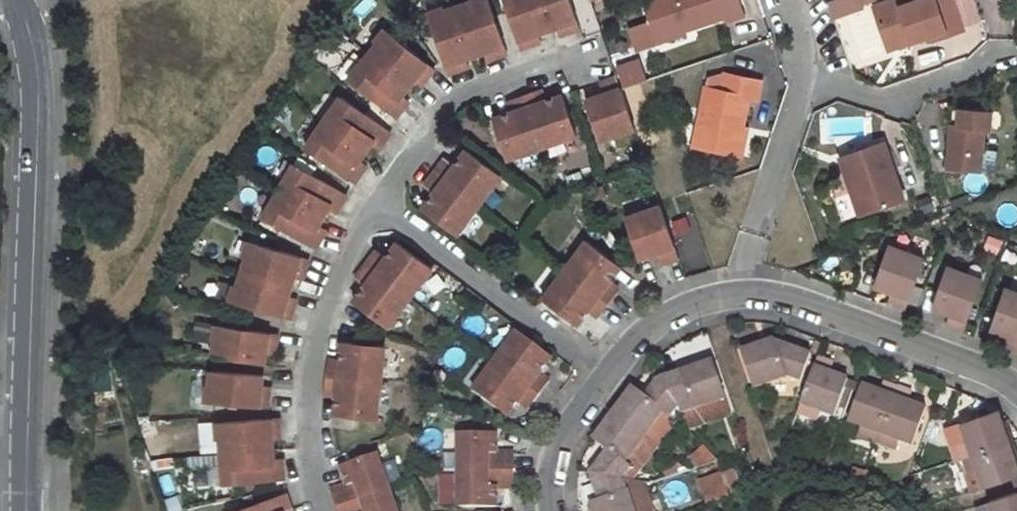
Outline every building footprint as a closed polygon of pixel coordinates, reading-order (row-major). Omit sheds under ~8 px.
[(489,0),(475,0),(472,1),(474,5),(460,9),(465,24),(477,58),(487,54),(489,62),(508,56),(489,0)] [(515,27),(523,51),(542,44),(539,36),(549,32),(538,0),(505,0),(515,27)] [(549,32),(560,28),(563,37),(582,30),(572,0),(538,0),(549,32)] [(645,12),(651,28),(662,25),(667,42),(684,36),(681,28),(690,24),(692,30),(725,18),(726,23),(743,17),(737,0),(651,0),(645,12)] [(874,12),(886,47),(909,39),(912,46),(932,39),(934,44),(963,34),(950,0),(933,0),(916,6),(901,12),(898,3),(874,12)] [(898,3),(901,12),(916,6),(914,0),(908,0),(898,3)] [(444,42),(454,74),(468,70),(466,61),(477,58),(465,24),(460,9),(449,13),(447,9),(433,14),(444,42)] [(662,25),(651,28),(657,45),(667,42),(662,25)] [(439,69),(390,28),(377,42),(381,45),(372,55),(412,87),(418,80),(425,86),(439,69)] [(909,39),(886,47),(889,54),(912,46),(909,39)] [(352,80),(383,103),(400,117),(413,101),(405,95),(412,87),(372,55),(352,80)] [(762,82),(727,75),(723,92),(707,89),(695,147),(738,156),(744,127),(750,99),(758,100),(762,82)] [(599,146),(636,133),(618,81),(599,87),(603,98),(585,106),(599,146)] [(526,99),(544,152),(580,140),(565,99),(547,105),(543,93),(526,99)] [(394,132),(345,96),(326,122),(368,152),(374,143),(382,149),(394,132)] [(544,152),(526,99),(508,105),(512,117),(494,123),(508,165),(544,152)] [(990,113),(958,111),(957,127),(950,127),(948,170),(981,171),(982,150),(983,130),(989,129),(990,113)] [(308,147),(337,169),(358,183),(370,166),(362,160),(368,152),(326,122),(308,147)] [(738,156),(745,157),(751,128),(744,127),(738,156)] [(886,145),(842,159),(853,193),(860,192),(867,215),(904,203),(886,145)] [(439,172),(483,206),(505,176),(471,150),(460,165),(449,157),(439,172)] [(301,202),(325,216),(331,207),(339,212),(349,196),(328,183),(296,163),(280,190),(301,202)] [(426,211),(460,236),(483,206),(439,172),(427,187),(437,195),(426,211)] [(264,217),(297,236),(317,248),(327,229),(320,224),(325,216),(301,202),(280,190),(264,217)] [(853,193),(861,217),(867,215),(860,192),(853,193)] [(681,266),(663,212),(626,226),(640,266),(659,260),(663,272),(681,266)] [(244,272),(292,287),(295,277),(304,280),(311,261),(287,252),(250,240),(245,256),(249,257),(244,272)] [(439,271),(405,244),(393,260),(383,253),(372,267),(392,283),(400,289),(416,301),(439,271)] [(626,270),(592,244),(569,274),(613,308),(624,293),(615,285),(626,270)] [(905,311),(925,258),(889,246),(874,287),(893,293),(888,306),(905,311)] [(392,331),(416,301),(400,289),(392,283),(372,267),(360,282),(371,290),(358,305),(392,331)] [(933,307),(951,314),(947,326),(964,332),(983,279),(948,267),(933,307)] [(292,287),(244,272),(240,285),(236,283),(230,300),(292,320),(298,299),(290,296),(292,287)] [(569,274),(547,304),(581,329),(592,315),(602,322),(613,308),(569,274)] [(992,328),(1010,334),(1006,347),(1016,351),(1016,291),(1007,287),(992,328)] [(213,356),(263,364),(265,353),(274,355),(277,336),(214,325),(211,341),(215,341),(213,356)] [(523,334),(499,365),(521,381),(525,384),(543,399),(555,384),(544,376),(556,360),(523,334)] [(387,348),(344,344),(342,363),(330,362),(328,381),(382,386),(383,387),(387,348)] [(758,395),(790,384),(805,389),(814,360),(800,355),(782,361),(777,347),(745,358),(758,395)] [(821,362),(800,421),(819,427),(823,416),(836,421),(849,385),(831,378),(835,367),(821,362)] [(476,395),(510,422),(522,405),(532,413),(543,399),(521,381),(499,365),(476,395)] [(717,367),(693,375),(684,378),(682,371),(659,379),(678,404),(691,400),(696,416),(729,404),(717,367)] [(261,378),(212,371),(210,386),(206,385),(204,402),(243,407),(267,409),(270,389),(261,387),(261,378)] [(649,441),(678,404),(659,379),(646,396),(638,390),(618,417),(649,441)] [(382,386),(328,381),(326,398),(338,400),(336,419),(379,424),(383,387),(382,386)] [(879,450),(900,392),(885,386),(881,397),(862,390),(849,426),(863,431),(858,442),(879,450)] [(914,451),(926,414),(909,407),(913,396),(900,392),(879,450),(896,457),(901,447),(914,451)] [(965,428),(971,445),(960,448),(965,465),(1014,448),(1004,418),(1000,416),(965,428)] [(619,481),(649,441),(618,417),(598,444),(604,449),(583,474),(619,481)] [(279,420),(244,422),(215,424),(216,439),(220,439),(221,454),(272,451),(271,439),(281,439),(279,420)] [(965,428),(949,434),(955,450),(960,448),(971,445),(965,428)] [(458,471),(511,472),(511,453),(494,452),(494,433),(455,434),(456,471),(458,471)] [(701,446),(685,459),(696,472),(712,460),(701,446)] [(965,465),(971,481),(982,477),(987,493),(1016,484),(1016,483),(1016,458),(1014,448),(965,465)] [(221,486),(257,483),(284,481),(282,458),(272,459),(272,451),(221,454),(223,468),(219,469),(221,486)] [(337,508),(389,490),(376,453),(340,465),(346,484),(330,489),(337,508)] [(730,469),(697,481),(706,503),(739,490),(730,469)] [(456,509),(494,509),(494,490),(511,491),(511,472),(458,471),(456,471),(456,509)] [(583,474),(597,510),(629,510),(619,481),(583,474)] [(389,490),(337,508),(338,510),(397,510),(389,490)] [(284,494),(234,510),(290,510),(284,494)] [(994,510),(1016,510),(1016,499),(992,507),(994,510)]
